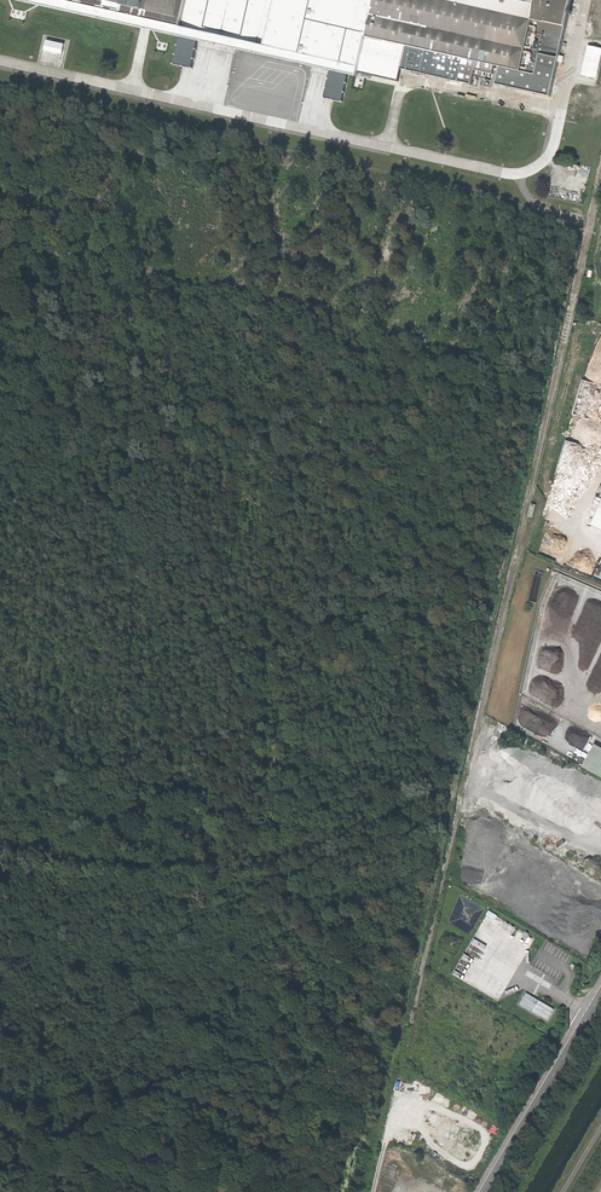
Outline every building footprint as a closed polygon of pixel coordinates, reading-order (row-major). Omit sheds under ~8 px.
[(143,19),(139,34),(178,43),(182,27),(234,39),(250,42),(258,44),(268,0),(60,0),(143,19)] [(356,75),(373,0),(276,0),(264,54),(356,75)] [(566,25),(572,0),(374,0),(358,71),(399,80),(402,67),(472,82),(475,68),(493,72),(494,63),(535,72),(546,21),(566,25)] [(63,54),(66,43),(48,39),(45,49),(63,54)] [(246,61),(250,42),(234,39),(230,57),(246,61)] [(597,77),(600,60),(600,47),(588,44),(582,74),(597,77)] [(600,527),(600,501),(591,522),(600,527)] [(528,518),(533,519),(536,503),(531,502),(528,518)] [(593,772),(600,758),(600,749),(592,744),(581,765),(593,772)] [(520,1004),(548,1019),(555,1007),(526,992),(520,1004)]
